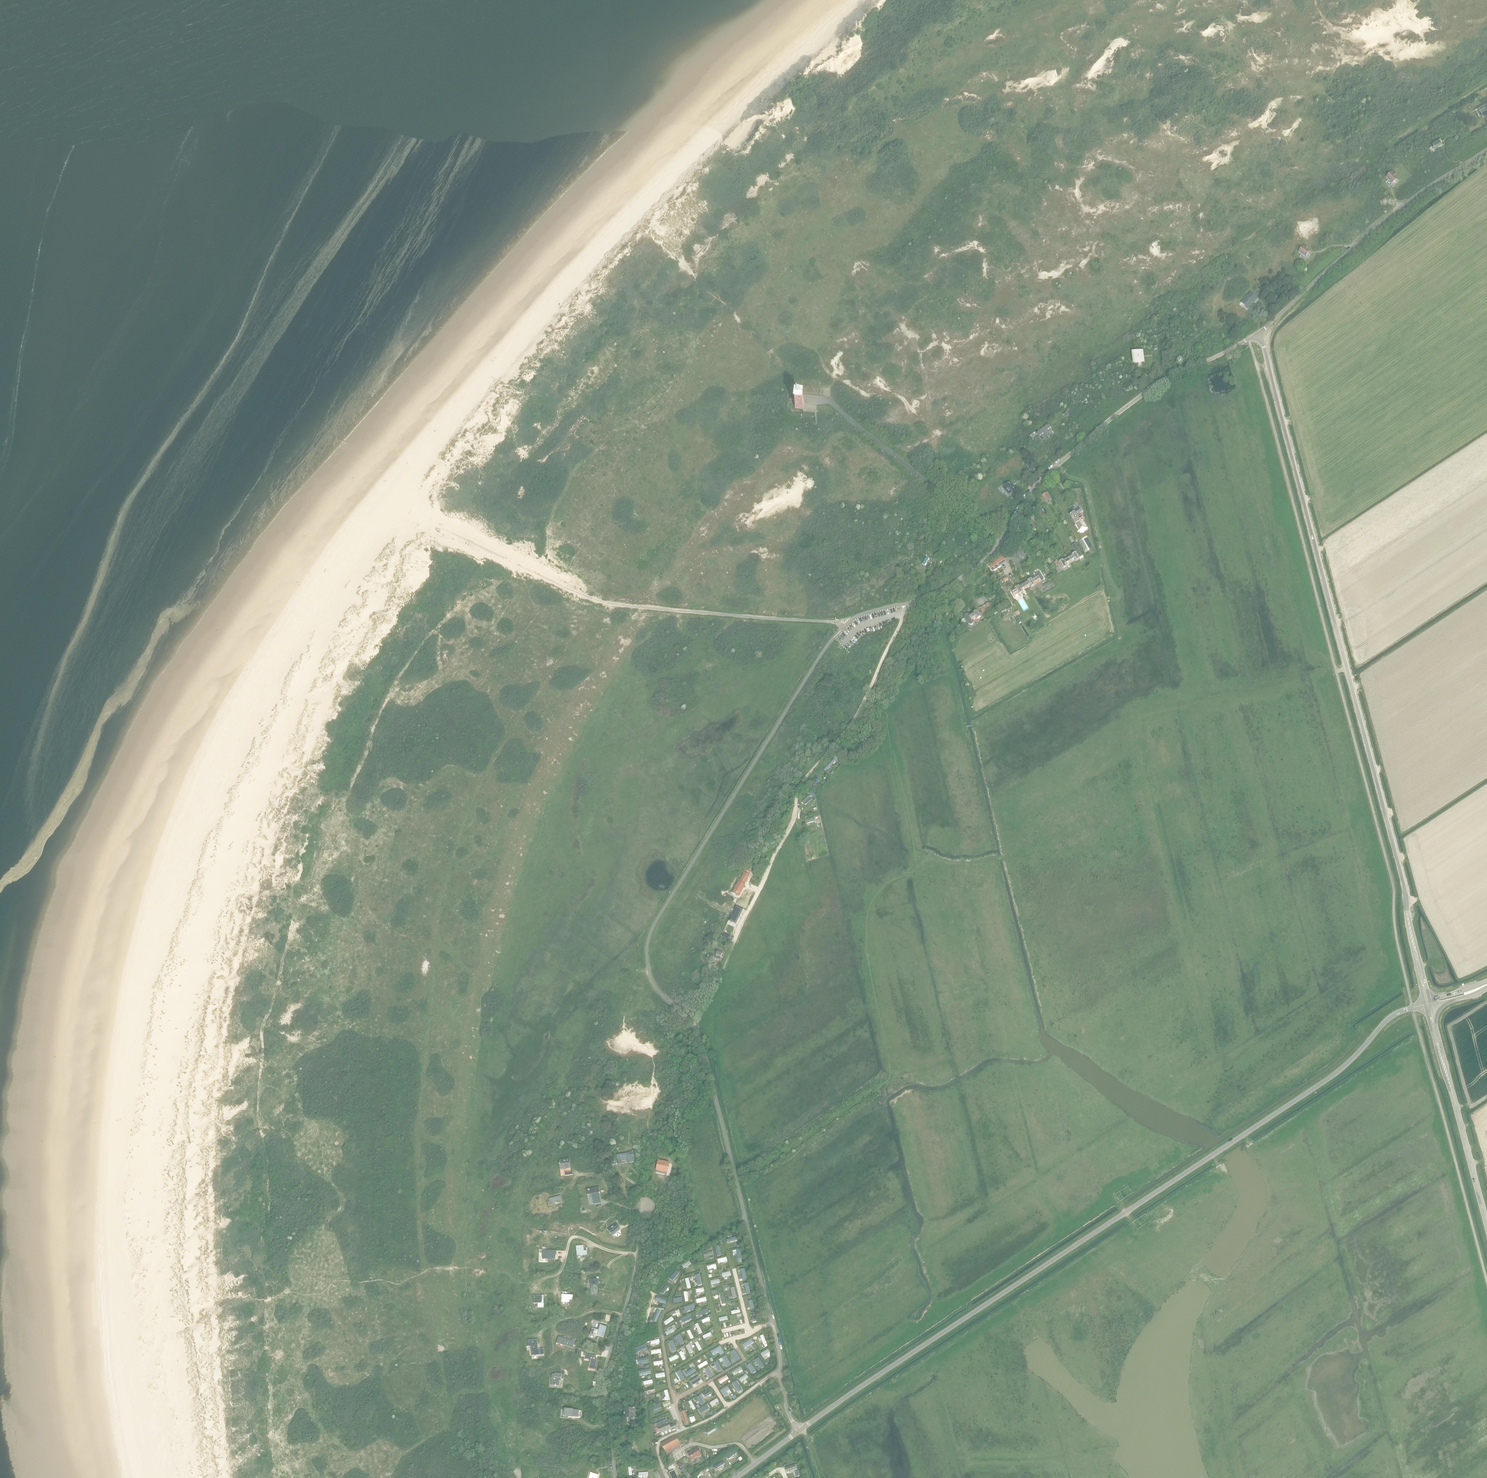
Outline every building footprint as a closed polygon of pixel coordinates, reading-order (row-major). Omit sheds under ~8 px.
[(1433,142),(1435,146),(1442,143),(1439,138),(1433,142)] [(1386,177),(1392,183),(1396,179),(1394,176),(1396,174),(1393,171),(1391,173),(1386,177)] [(1298,252),(1305,257),(1309,251),(1306,249),(1307,246),(1304,244),(1303,247),(1302,247),(1298,252)] [(1242,303),(1247,308),(1253,301),(1254,302),(1257,299),(1251,293),(1242,303)] [(1134,353),(1134,356),(1132,358),(1134,359),(1135,362),(1143,361),(1142,356),(1142,352),(1134,353)] [(804,401),(796,400),(795,408),(803,409),(804,401)] [(1047,430),(1051,427),(1049,424),(1036,433),(1039,437),(1044,433),(1047,438),(1051,435),(1047,430)] [(1003,488),(1009,495),(1016,489),(1010,482),(1003,488)] [(1041,495),(1045,501),(1046,503),(1046,502),(1052,499),(1047,491),(1041,495)] [(1080,510),(1070,516),(1075,524),(1076,524),(1077,524),(1076,524),(1079,529),(1082,527),(1079,522),(1079,523),(1079,522),(1084,519),(1081,515),(1083,514),(1080,510)] [(1025,521),(1031,530),(1037,526),(1030,517),(1025,521)] [(1076,553),(1068,558),(1071,563),(1075,561),(1079,559),(1079,558),(1083,556),(1076,543),(1071,546),(1076,553)] [(1014,550),(1020,559),(1026,556),(1020,547),(1014,550)] [(1003,556),(989,565),(993,571),(1007,562),(1003,556)] [(1071,563),(1068,558),(1059,563),(1063,569),(1067,566),(1066,565),(1071,563)] [(1024,584),(1026,589),(1030,587),(1031,587),(1035,585),(1040,582),(1039,580),(1043,578),(1039,572),(1036,575),(1037,577),(1032,580),(1032,579),(1024,584)] [(1026,589),(1024,584),(1015,589),(1015,590),(1012,592),(1015,596),(1018,594),(1018,595),(1023,592),(1022,591),(1026,589)] [(977,619),(981,617),(977,611),(971,615),(969,614),(967,613),(965,614),(964,617),(965,620),(966,622),(968,624),(971,625),(973,624),(974,621),(973,620),(976,618),(977,619)] [(836,761),(833,758),(825,766),(828,769),(836,761)] [(802,802),(804,805),(812,797),(810,794),(802,802)] [(738,882),(733,891),(740,895),(745,885),(744,885),(749,875),(744,873),(739,882),(738,882)] [(736,907),(729,920),(736,924),(742,910),(736,907)] [(622,1163),(621,1159),(627,1158),(627,1159),(629,1158),(629,1162),(634,1162),(633,1153),(628,1154),(617,1155),(618,1164),(622,1163)] [(560,1164),(559,1164),(560,1169),(571,1168),(569,1159),(560,1160),(560,1164)] [(656,1170),(668,1173),(670,1162),(658,1160),(656,1170)] [(600,1203),(599,1193),(600,1192),(599,1187),(586,1190),(587,1195),(594,1194),(595,1200),(594,1200),(594,1204),(600,1203)] [(549,1199),(551,1206),(555,1204),(555,1202),(559,1201),(560,1203),(562,1202),(560,1196),(549,1199)] [(612,1226),(608,1229),(613,1235),(617,1232),(621,1229),(616,1223),(612,1226)] [(576,1246),(577,1255),(579,1255),(587,1254),(587,1251),(584,1251),(583,1246),(578,1246),(576,1246)] [(543,1251),(543,1254),(543,1259),(555,1259),(555,1254),(556,1254),(556,1251),(550,1251),(546,1251),(543,1251)] [(692,1263),(690,1260),(681,1265),(683,1268),(692,1263)] [(679,1272),(676,1270),(671,1278),(673,1280),(679,1272)] [(666,1285),(660,1293),(663,1295),(669,1287),(666,1285)] [(543,1296),(534,1296),(535,1303),(538,1303),(538,1307),(544,1307),(543,1300),(543,1296)] [(672,1317),(664,1323),(666,1326),(674,1321),(672,1317)] [(592,1328),(591,1335),(597,1336),(598,1335),(603,1337),(606,1326),(600,1325),(599,1330),(592,1328)] [(565,1345),(573,1348),(575,1340),(573,1339),(572,1341),(559,1337),(557,1342),(560,1343),(561,1342),(565,1344),(565,1345)] [(528,1341),(529,1346),(531,1346),(532,1355),(540,1354),(540,1349),(538,1349),(537,1340),(532,1340),(528,1341)] [(740,1360),(734,1351),(732,1353),(738,1362),(740,1360)] [(586,1354),(586,1358),(591,1359),(590,1368),(597,1369),(598,1360),(596,1360),(596,1356),(586,1354)] [(759,1358),(756,1360),(762,1369),(765,1367),(759,1358)] [(742,1370),(740,1367),(732,1372),(734,1376),(742,1370)] [(684,1379),(679,1371),(676,1373),(681,1381),(684,1379)] [(553,1378),(552,1384),(555,1385),(555,1386),(556,1386),(556,1385),(558,1385),(559,1381),(561,1381),(561,1379),(564,1379),(564,1375),(562,1375),(562,1373),(555,1373),(555,1374),(552,1374),(552,1378),(553,1378)] [(746,1375),(739,1380),(741,1383),(748,1378),(746,1375)] [(699,1376),(691,1381),(693,1385),(701,1380),(699,1376)] [(715,1382),(718,1386),(725,1382),(722,1378),(715,1382)] [(728,1387),(720,1391),(725,1399),(728,1396),(726,1393),(730,1391),(728,1387)] [(624,1413),(624,1415),(625,1415),(625,1418),(631,1417),(631,1421),(634,1421),(635,1422),(639,1422),(639,1417),(635,1417),(634,1405),(627,1405),(627,1408),(625,1408),(625,1413),(624,1413)] [(707,1406),(698,1411),(700,1414),(709,1409),(707,1406)] [(672,1431),(678,1428),(676,1423),(670,1426),(667,1419),(654,1425),(657,1433),(660,1432),(661,1435),(672,1431)] [(663,1447),(666,1454),(682,1446),(677,1438),(676,1436),(661,1444),(663,1447)] [(688,1454),(692,1460),(701,1455),(697,1449),(688,1454)] [(735,1450),(727,1456),(729,1459),(737,1453),(735,1450)] [(723,1463),(715,1467),(717,1471),(725,1466),(723,1463)]
